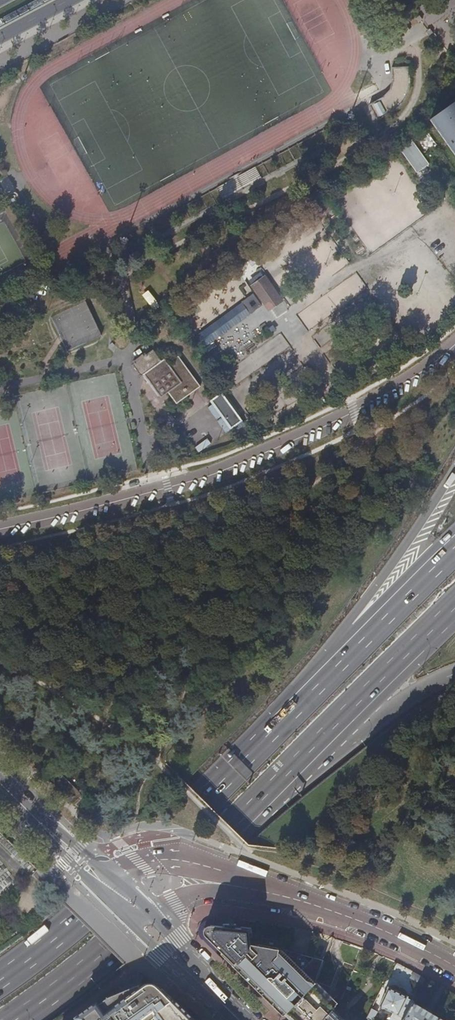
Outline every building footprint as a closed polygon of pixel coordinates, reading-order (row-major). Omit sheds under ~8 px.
[(410,87),(410,80),(410,69),(392,69),(393,81),(390,94),(384,99),(370,107),(378,122),(392,114),(398,110),(401,107),(405,101),(408,97),(410,91),(410,87)] [(431,116),(454,149),(454,99),(431,116)] [(146,227),(154,244),(337,147),(328,130),(146,227)] [(418,173),(430,164),(413,142),(402,151),(418,173)] [(314,208),(321,217),(328,212),(327,211),(332,207),(328,201),(322,205),(321,203),(314,208)] [(253,286),(270,309),(282,301),(265,277),(253,286)] [(191,336),(200,350),(263,304),(254,291),(191,336)] [(161,363),(163,363),(155,352),(145,358),(144,356),(134,363),(136,365),(133,366),(142,379),(145,377),(143,375),(160,362),(161,363)] [(171,394),(179,405),(202,388),(180,358),(169,365),(166,360),(163,363),(161,363),(160,362),(143,375),(145,377),(161,399),(162,398),(163,399),(171,394)] [(209,399),(230,428),(241,420),(220,391),(209,399)] [(271,1002),(283,1014),(305,993),(313,984),(316,981),(320,969),(298,956),(244,951),(242,935),(213,924),(206,921),(201,923),(199,927),(200,931),(204,934),(237,967),(271,1002)] [(338,1003),(316,981),(313,984),(335,1006),(338,1003)] [(283,1014),(289,1019),(321,1019),(334,1007),(335,1006),(313,984),(305,993),(283,1014)] [(163,993),(161,995),(158,991),(158,992),(154,989),(151,989),(148,988),(145,989),(140,992),(138,990),(138,992),(133,993),(133,992),(107,1003),(98,1009),(97,1007),(78,1019),(153,1019),(154,1019),(190,1019),(178,1008),(163,993)] [(413,1002),(407,999),(406,998),(407,997),(388,988),(378,1006),(392,1013),(389,1019),(404,1019),(413,1003),(413,1002)] [(439,1018),(413,1003),(404,1019),(438,1019),(439,1018)] [(321,1019),(345,1019),(342,1019),(339,1016),(338,1013),(337,1010),(334,1007),(321,1019)] [(372,1009),(367,1018),(369,1019),(373,1019),(377,1012),(372,1009)]
